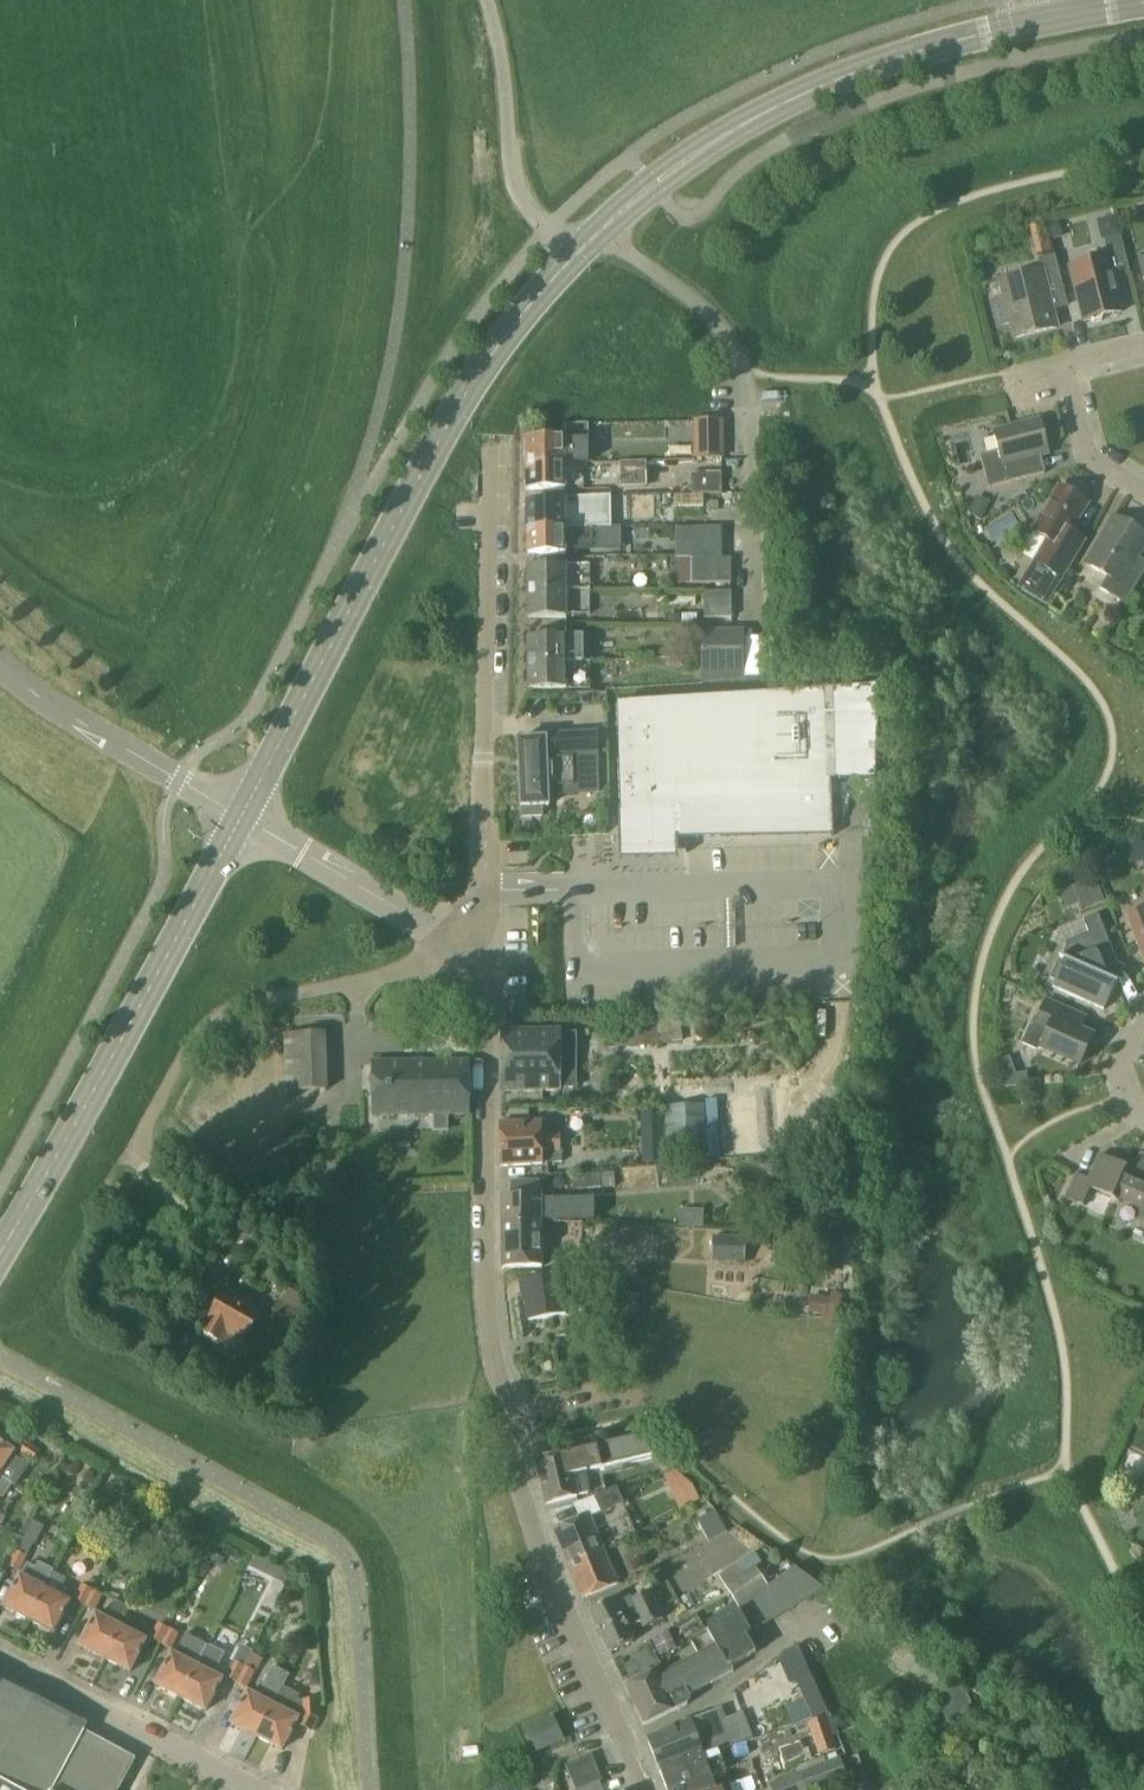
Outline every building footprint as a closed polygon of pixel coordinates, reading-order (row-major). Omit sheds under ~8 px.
[(1104,218),(1106,234),(1122,232),(1120,217),(1104,218)] [(1085,321),(1123,312),(1113,272),(1129,268),(1121,236),(1104,240),(1109,257),(1071,267),(1085,321)] [(1053,252),(1051,241),(1035,245),(1038,256),(1053,252)] [(1057,328),(1046,285),(1062,281),(1056,255),(1039,259),(1041,270),(1000,280),(1005,298),(993,301),(999,326),(1011,323),(1015,339),(1057,328)] [(989,488),(1046,473),(1042,456),(1049,454),(1040,420),(994,432),(999,451),(981,456),(989,488)] [(695,422),(695,458),(721,458),(722,458),(723,422),(695,422)] [(527,437),(527,463),(589,463),(588,424),(565,424),(565,437),(528,437),(527,437)] [(647,462),(620,462),(620,484),(647,484),(647,462)] [(527,463),(527,490),(610,490),(610,463),(589,463),(527,463)] [(693,474),(693,494),(721,494),(721,474),(693,474)] [(1061,579),(1085,540),(1070,531),(1087,503),(1060,487),(1034,531),(1048,540),(1035,563),(1061,579)] [(527,504),(527,528),(566,527),(604,527),(614,527),(613,496),(566,496),(566,501),(527,501),(527,504)] [(968,512),(982,519),(990,504),(976,497),(968,512)] [(1143,575),(1143,568),(1135,563),(1143,547),(1143,534),(1115,517),(1087,564),(1108,576),(1100,589),(1126,605),(1143,575)] [(566,527),(527,528),(527,555),(529,555),(566,555),(566,551),(604,551),(604,527),(566,527)] [(693,550),(722,550),(722,528),(693,528),(693,550)] [(733,584),(733,559),(722,559),(693,559),(693,584),(733,584)] [(528,565),(528,592),(567,591),(590,591),(590,565),(567,565),(529,565),(528,565)] [(567,591),(528,592),(528,618),(529,618),(567,618),(567,614),(590,614),(590,593),(590,591),(567,591)] [(703,618),(731,618),(731,593),(703,593),(703,618)] [(682,612),(682,624),(698,624),(698,612),(682,612)] [(668,613),(668,623),(681,622),(681,613),(668,613)] [(701,656),(701,668),(743,668),(743,634),(701,634),(701,656)] [(528,662),(528,663),(575,663),(594,663),(594,662),(594,636),(567,636),(528,637),(528,662)] [(575,663),(528,663),(528,688),(528,689),(567,689),(594,689),(594,663),(575,663)] [(781,693),(617,705),(620,814),(621,833),(621,852),(643,852),(677,851),(677,849),(676,839),(683,839),(834,834),(834,823),(833,782),(837,782),(855,782),(863,782),(875,782),(878,782),(883,686),(881,684),(860,686),(834,687),(830,688),(830,689),(781,693)] [(559,736),(561,794),(600,792),(598,734),(559,736)] [(548,794),(561,794),(559,736),(546,736),(546,740),(520,740),(522,809),(522,818),(533,818),(543,818),(543,807),(548,806),(548,794)] [(1081,906),(1083,909),(1103,901),(1097,886),(1077,894),(1074,895),(1078,907),(1081,906)] [(1128,914),(1143,956),(1143,909),(1128,914)] [(1108,979),(1100,956),(1113,951),(1099,914),(1084,919),(1089,933),(1069,941),(1062,958),(1060,957),(1050,979),(1054,987),(1104,1010),(1116,982),(1108,979)] [(1080,1064),(1093,1036),(1067,1025),(1073,1011),(1047,1000),(1035,1026),(1030,1028),(1023,1044),(1038,1051),(1044,1048),(1080,1064)] [(610,1026),(611,1047),(660,1044),(659,1023),(610,1026)] [(561,1091),(560,1031),(503,1031),(503,1091),(561,1091)] [(288,1089),(330,1089),(330,1069),(307,1069),(307,1050),(287,1050),(288,1089)] [(372,1116),(427,1115),(433,1115),(433,1134),(449,1134),(449,1115),(471,1114),(470,1061),(372,1063),(372,1116)] [(667,1156),(707,1155),(706,1105),(665,1107),(667,1156)] [(734,1148),(777,1147),(775,1119),(733,1121),(734,1148)] [(542,1134),(541,1122),(500,1124),(502,1166),(543,1164),(543,1163),(563,1162),(564,1150),(560,1150),(560,1134),(542,1134)] [(664,1130),(643,1131),(643,1164),(664,1164),(664,1130)] [(1141,1153),(1133,1170),(1131,1174),(1143,1180),(1143,1155),(1141,1153)] [(1133,1170),(1121,1164),(1123,1161),(1116,1158),(1114,1161),(1101,1155),(1089,1179),(1077,1173),(1066,1198),(1084,1206),(1092,1189),(1119,1201),(1120,1198),(1135,1205),(1143,1185),(1143,1180),(1131,1174),(1133,1170)] [(613,1171),(572,1174),(573,1190),(614,1188),(613,1171)] [(502,1223),(542,1222),(541,1181),(512,1181),(512,1197),(502,1197),(502,1223)] [(1135,1205),(1143,1209),(1143,1185),(1135,1205)] [(542,1222),(502,1223),(503,1268),(542,1268),(542,1222)] [(712,1239),(712,1263),(746,1263),(746,1239),(712,1239)] [(525,1305),(528,1304),(530,1322),(567,1316),(586,1314),(581,1277),(562,1279),(522,1285),(525,1305)] [(253,1329),(264,1311),(226,1289),(201,1332),(222,1344),(222,1343),(240,1354),(245,1344),(253,1329)] [(810,1313),(822,1315),(829,1316),(831,1301),(812,1298),(810,1313)] [(548,1504),(590,1495),(584,1474),(653,1456),(636,1438),(538,1461),(548,1504)] [(41,1452),(27,1442),(20,1451),(34,1461),(41,1452)] [(14,1452),(0,1443),(0,1474),(14,1452)] [(684,1466),(666,1474),(681,1508),(698,1501),(684,1466)] [(4,1497),(13,1485),(0,1476),(0,1494),(4,1497)] [(618,1489),(594,1499),(599,1512),(623,1502),(618,1489)] [(725,1534),(713,1510),(695,1519),(707,1543),(725,1534)] [(555,1531),(569,1565),(604,1550),(590,1516),(555,1531)] [(34,1546),(24,1540),(18,1551),(28,1557),(34,1546)] [(604,1550),(569,1565),(584,1600),(619,1585),(604,1550)] [(18,1551),(10,1566),(21,1571),(28,1557),(18,1551)] [(215,1552),(208,1564),(218,1569),(225,1558),(215,1552)] [(756,1567),(760,1565),(753,1554),(720,1576),(740,1606),(769,1586),(756,1567)] [(292,1575),(256,1557),(250,1571),(286,1588),(292,1575)] [(3,1609),(28,1621),(53,1573),(54,1571),(39,1563),(37,1569),(26,1563),(3,1609)] [(693,1641),(701,1656),(666,1674),(663,1668),(626,1687),(646,1727),(688,1705),(691,1699),(689,1695),(728,1676),(724,1670),(754,1655),(754,1654),(757,1653),(746,1634),(751,1632),(752,1632),(825,1590),(795,1568),(739,1610),(739,1611),(728,1617),(729,1618),(726,1619),(728,1622),(706,1633),(707,1635),(693,1641)] [(53,1573),(28,1621),(54,1635),(70,1603),(58,1597),(67,1580),(53,1573)] [(76,1602),(86,1607),(94,1591),(84,1586),(76,1602)] [(94,1591),(86,1607),(96,1612),(104,1596),(94,1591)] [(662,1619),(649,1592),(634,1599),(633,1597),(616,1605),(613,1600),(590,1611),(611,1653),(634,1642),(627,1628),(642,1621),(645,1628),(662,1619)] [(105,1661),(121,1629),(120,1629),(131,1608),(116,1600),(105,1621),(95,1616),(79,1648),(105,1661)] [(152,1639),(162,1644),(170,1629),(160,1624),(152,1639)] [(121,1629),(105,1661),(129,1673),(146,1642),(121,1629)] [(170,1629),(162,1644),(172,1649),(180,1634),(170,1629)] [(896,1664),(932,1693),(948,1674),(911,1645),(896,1664)] [(207,1646),(197,1667),(180,1699),(207,1713),(223,1680),(214,1675),(224,1655),(207,1646)] [(243,1647),(236,1661),(238,1662),(245,1666),(251,1655),(253,1652),(245,1648),(243,1647)] [(180,1699),(197,1667),(172,1655),(156,1687),(180,1699)] [(229,1677),(239,1682),(247,1667),(245,1666),(238,1662),(229,1677)] [(257,1738),(284,1686),(290,1675),(273,1666),(257,1698),(247,1693),(231,1725),(257,1738)] [(247,1667),(239,1682),(248,1687),(256,1672),(247,1667)] [(816,1721),(827,1717),(827,1718),(832,1716),(812,1675),(797,1682),(816,1721)] [(0,1681),(0,1789),(119,1789),(137,1759),(85,1731),(87,1728),(0,1681)] [(284,1686),(257,1738),(281,1751),(296,1721),(302,1725),(312,1732),(320,1719),(320,1701),(305,1700),(303,1701),(301,1700),(303,1697),(284,1686)] [(926,1710),(932,1727),(944,1722),(937,1706),(926,1710)] [(726,1729),(732,1745),(754,1737),(744,1712),(726,1719),(722,1710),(649,1738),(661,1769),(694,1755),(692,1750),(699,1746),(699,1744),(709,1741),(707,1735),(712,1734),(712,1735),(726,1729)] [(554,1716),(528,1728),(537,1750),(564,1738),(554,1716)] [(825,1719),(808,1724),(819,1758),(836,1753),(825,1719)] [(662,1772),(669,1789),(688,1782),(690,1786),(713,1778),(713,1777),(728,1771),(720,1750),(732,1745),(726,1729),(712,1735),(712,1734),(707,1735),(709,1741),(699,1744),(699,1746),(692,1750),(694,1755),(661,1769),(662,1772)] [(782,1747),(787,1763),(808,1757),(804,1741),(782,1747)] [(600,1782),(603,1781),(592,1755),(566,1766),(576,1789),(581,1789),(600,1782)] [(772,1785),(774,1789),(821,1789),(849,1779),(841,1759),(772,1785)] [(669,1789),(724,1789),(723,1788),(718,1789),(713,1778),(690,1786),(688,1782),(669,1789)] [(600,1782),(581,1789),(603,1789),(600,1782)]
